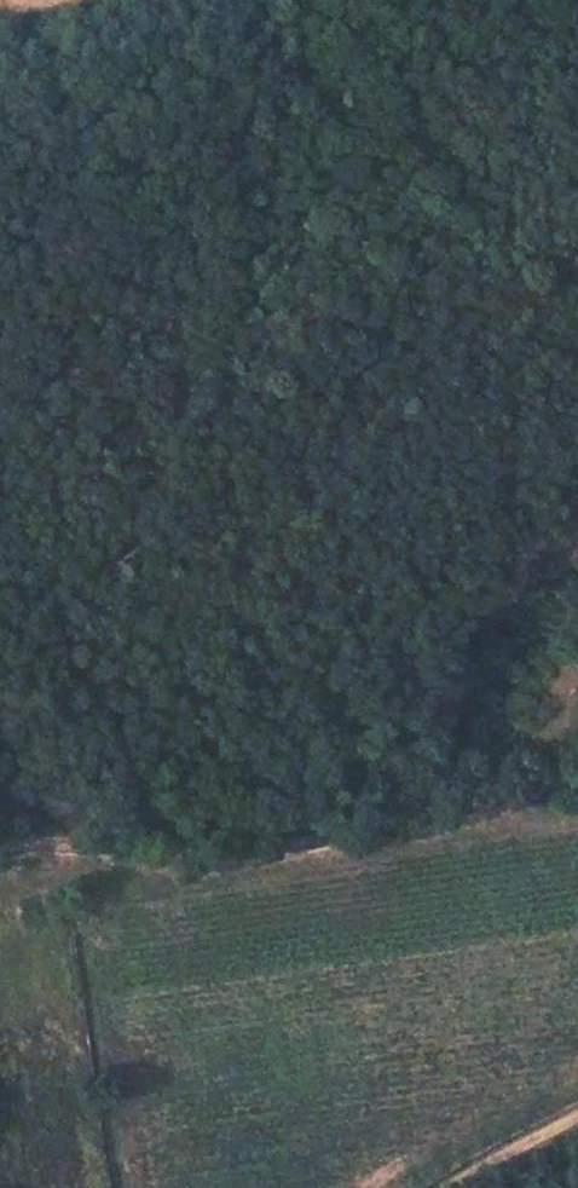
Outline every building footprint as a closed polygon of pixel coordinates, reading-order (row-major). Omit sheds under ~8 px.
[(416,1159),(400,1168),(411,1184),(425,1172),(416,1159)]
